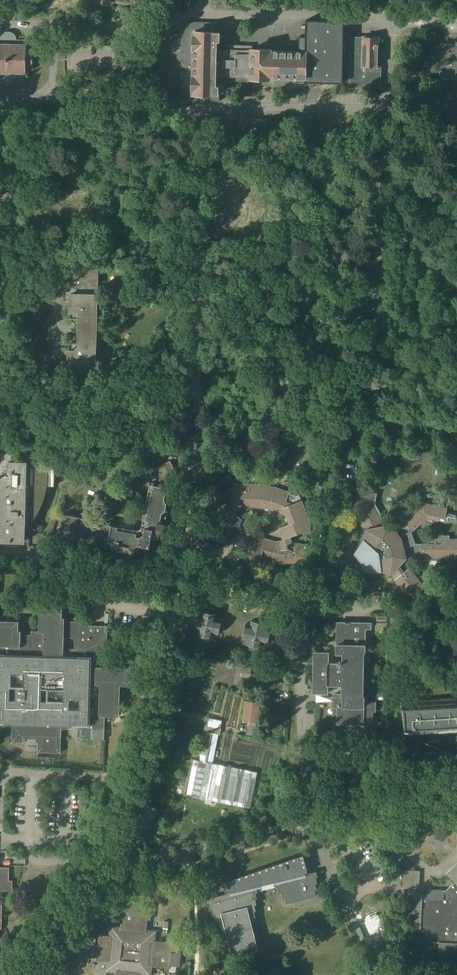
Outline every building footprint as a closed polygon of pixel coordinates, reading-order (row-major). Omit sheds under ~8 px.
[(182,84),(182,92),(186,92),(186,93),(186,100),(205,100),(219,100),(219,95),(219,93),(218,93),(218,87),(218,85),(216,85),(215,85),(216,77),(216,75),(225,75),(225,81),(234,81),(251,81),(260,81),(260,78),(270,78),(270,76),(275,76),(278,76),(280,76),(283,76),(289,76),(292,76),(299,77),(299,81),(322,82),(336,82),(339,82),(342,82),(344,21),(307,20),(306,37),(304,37),(300,37),(299,51),(272,51),(272,49),(264,48),(250,48),(250,46),(227,46),(227,48),(227,50),(225,50),(217,49),(217,45),(217,40),(220,40),(220,23),(188,22),(188,23),(188,32),(183,32),(183,33),(183,39),(182,51),(187,51),(187,73),(186,73),(182,73),(182,84)] [(6,34),(5,37),(1,37),(1,36),(1,39),(0,39),(0,79),(0,78),(4,79),(5,81),(7,81),(10,81),(11,79),(15,79),(15,77),(26,77),(26,68),(33,69),(33,48),(27,48),(27,39),(16,39),(16,37),(12,37),(11,35),(8,35),(6,34)] [(377,66),(378,36),(364,36),(364,37),(352,37),(352,63),(351,63),(350,73),(352,73),(351,86),(360,86),(360,78),(363,78),(363,86),(380,86),(380,66),(377,66)] [(442,45),(442,46),(432,46),(432,57),(442,57),(441,118),(456,118),(456,120),(456,45),(442,45)] [(96,357),(98,264),(72,264),(71,292),(67,292),(67,301),(71,301),(71,317),(80,317),(79,342),(70,342),(70,367),(95,368),(100,368),(100,357),(96,357)] [(170,448),(172,453),(174,457),(178,455),(181,453),(184,452),(180,443),(170,448)] [(33,467),(31,467),(31,471),(27,471),(27,461),(14,461),(14,454),(9,454),(10,449),(2,449),(2,453),(1,453),(0,474),(0,476),(0,477),(0,484),(0,540),(24,541),(25,522),(25,519),(29,519),(29,525),(37,517),(38,515),(43,505),(47,495),(49,485),(49,484),(54,485),(55,468),(42,467),(33,467)] [(163,537),(168,509),(166,509),(172,481),(173,475),(177,473),(171,460),(145,472),(150,482),(142,527),(139,529),(93,520),(93,519),(64,513),(61,525),(59,527),(58,533),(88,539),(88,541),(107,544),(106,546),(139,552),(140,547),(141,544),(150,546),(152,535),(163,537)] [(240,485),(236,482),(215,506),(213,513),(219,514),(232,526),(233,530),(241,529),(240,522),(243,519),(235,512),(242,504),(247,509),(251,505),(252,506),(259,506),(270,508),(277,511),(277,510),(279,516),(287,513),(290,523),(280,527),(284,536),(284,538),(282,541),(276,542),(267,540),(266,541),(261,540),(260,537),(254,538),(249,546),(246,563),(258,566),(259,565),(260,560),(261,558),(266,559),(276,562),(284,563),(291,562),(298,560),(304,558),(307,547),(308,547),(308,546),(297,543),(292,542),(290,536),(304,531),(310,532),(311,525),(299,494),(295,496),(294,494),(275,487),(261,485),(241,484),(240,485)] [(385,525),(381,518),(382,515),(375,503),(377,493),(355,488),(351,507),(367,535),(355,553),(360,556),(358,559),(361,564),(365,564),(365,570),(386,569),(391,573),(399,584),(406,592),(415,593),(425,586),(408,564),(409,557),(421,557),(423,560),(441,560),(441,558),(456,558),(456,538),(450,538),(449,535),(443,535),(442,533),(428,539),(428,543),(416,543),(411,531),(420,523),(424,526),(438,521),(439,519),(445,522),(456,521),(456,515),(446,513),(447,507),(420,501),(392,526),(385,525)] [(351,530),(360,525),(354,515),(346,520),(351,530)] [(148,559),(150,548),(141,547),(139,557),(148,559)] [(234,564),(243,557),(236,549),(228,556),(234,564)] [(97,666),(97,657),(107,657),(107,626),(88,625),(88,618),(76,618),(76,621),(64,621),(65,617),(62,617),(62,608),(40,607),(39,631),(32,631),(32,634),(21,634),(21,630),(19,630),(19,621),(0,620),(0,681),(4,681),(3,715),(13,715),(13,723),(12,741),(25,742),(25,738),(36,738),(36,742),(39,742),(38,752),(61,752),(61,728),(69,728),(69,725),(80,725),(80,729),(82,729),(82,738),(104,739),(105,715),(120,715),(120,694),(119,694),(119,684),(130,684),(130,667),(97,666)] [(217,618),(217,614),(203,611),(202,615),(197,614),(194,629),(199,630),(198,635),(201,635),(200,638),(202,640),(208,641),(210,639),(210,637),(213,637),(214,632),(219,633),(222,619),(217,618)] [(266,627),(266,623),(252,620),(251,624),(246,623),(243,638),(248,639),(247,644),(250,644),(249,647),(251,649),(257,650),(259,649),(259,646),(262,647),(263,642),(268,643),(271,628),(266,627)] [(365,627),(371,628),(371,622),(333,622),(333,631),(337,631),(337,652),(343,652),(343,662),(328,662),(328,652),(314,652),(314,693),(328,693),(328,683),(343,683),(343,694),(334,694),(334,723),(372,723),(372,710),(375,710),(375,702),(364,702),(365,627)] [(241,676),(250,677),(251,669),(242,668),(241,676)] [(456,731),(456,697),(400,700),(406,734),(456,731)] [(256,725),(247,725),(247,734),(255,735),(256,725)] [(219,734),(220,728),(205,726),(204,731),(205,731),(199,761),(193,760),(186,795),(250,807),(257,772),(213,763),(218,734),(219,734)] [(148,832),(151,825),(159,808),(147,803),(136,826),(148,832)] [(305,873),(305,872),(304,866),(306,865),(304,854),(296,856),(296,857),(289,859),(282,861),(283,862),(276,863),(276,864),(269,866),(262,868),(262,869),(255,870),(255,871),(248,873),(241,875),(242,876),(235,877),(235,878),(223,881),(225,890),(230,889),(231,892),(205,898),(206,904),(208,904),(209,910),(211,909),(213,915),(215,914),(216,920),(218,920),(220,926),(222,925),(223,931),(226,930),(232,955),(259,949),(252,924),(255,923),(254,917),(256,917),(254,911),(256,910),(255,904),(257,904),(255,898),(257,898),(256,892),(258,891),(257,886),(275,881),(276,887),(278,886),(280,892),(282,892),(283,897),(285,897),(287,903),(317,895),(315,890),(317,889),(316,883),(318,883),(316,877),(318,876),(317,871),(305,873)] [(448,872),(456,880),(446,890),(429,889),(429,896),(422,896),(422,893),(410,893),(410,907),(414,908),(413,930),(427,930),(427,934),(434,942),(439,942),(439,949),(439,953),(456,954),(456,863),(448,872)] [(13,890),(14,880),(10,880),(10,867),(0,867),(0,890),(13,890)] [(403,870),(403,885),(420,886),(420,871),(403,870)] [(153,906),(140,904),(140,901),(127,900),(126,909),(123,909),(121,927),(111,926),(110,935),(99,934),(99,937),(86,936),(84,956),(96,957),(96,960),(108,961),(106,971),(116,972),(116,974),(142,974),(147,974),(151,974),(152,966),(170,968),(170,965),(180,966),(181,953),(178,952),(180,940),(166,938),(166,941),(155,940),(156,931),(147,930),(148,919),(151,920),(153,906)]
